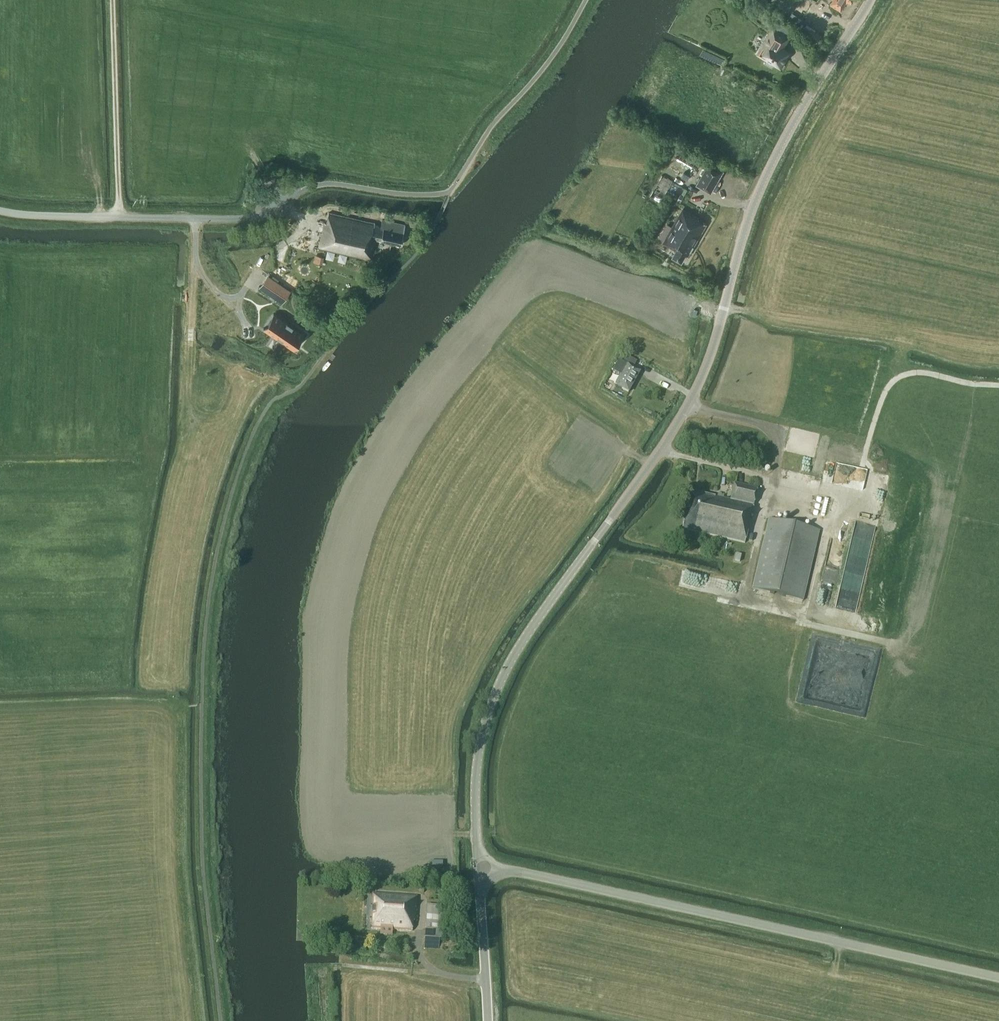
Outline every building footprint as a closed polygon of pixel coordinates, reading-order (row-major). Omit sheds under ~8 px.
[(830,5),(840,11),(847,0),(852,3),(854,0),(833,0),(830,5)] [(821,35),(811,28),(812,26),(807,23),(801,33),(805,37),(815,43),(821,35)] [(764,46),(760,52),(767,56),(766,58),(774,62),(775,61),(782,65),(787,58),(785,57),(788,51),(783,47),(789,37),(774,27),(763,45),(764,46)] [(697,184),(711,192),(724,171),(710,163),(697,184)] [(688,256),(707,224),(699,219),(699,218),(683,209),(664,242),(677,249),(673,256),(682,261),(686,254),(688,256)] [(401,245),(405,225),(382,220),(380,227),(374,225),(374,223),(328,212),(326,222),(324,222),(324,223),(318,248),(371,260),(376,239),(401,245)] [(268,275),(260,288),(280,302),(289,289),(268,275)] [(262,328),(293,349),(294,348),(292,347),(295,342),(296,342),(298,339),(297,338),(301,333),(303,335),(304,334),(292,326),(293,325),(286,320),(286,321),(273,313),(272,314),(274,315),(265,328),(263,327),(262,328)] [(623,371),(622,371),(636,378),(639,372),(633,368),(637,361),(626,356),(619,369),(623,371)] [(611,383),(613,384),(611,386),(614,389),(618,391),(620,388),(628,392),(636,378),(622,371),(618,379),(614,377),(611,383)] [(682,528),(747,543),(754,515),(751,515),(757,490),(734,484),(730,500),(691,491),(682,528)] [(752,589),(803,600),(819,530),(769,518),(752,589)] [(415,896),(371,892),(368,927),(410,931),(411,921),(413,922),(415,896)]
